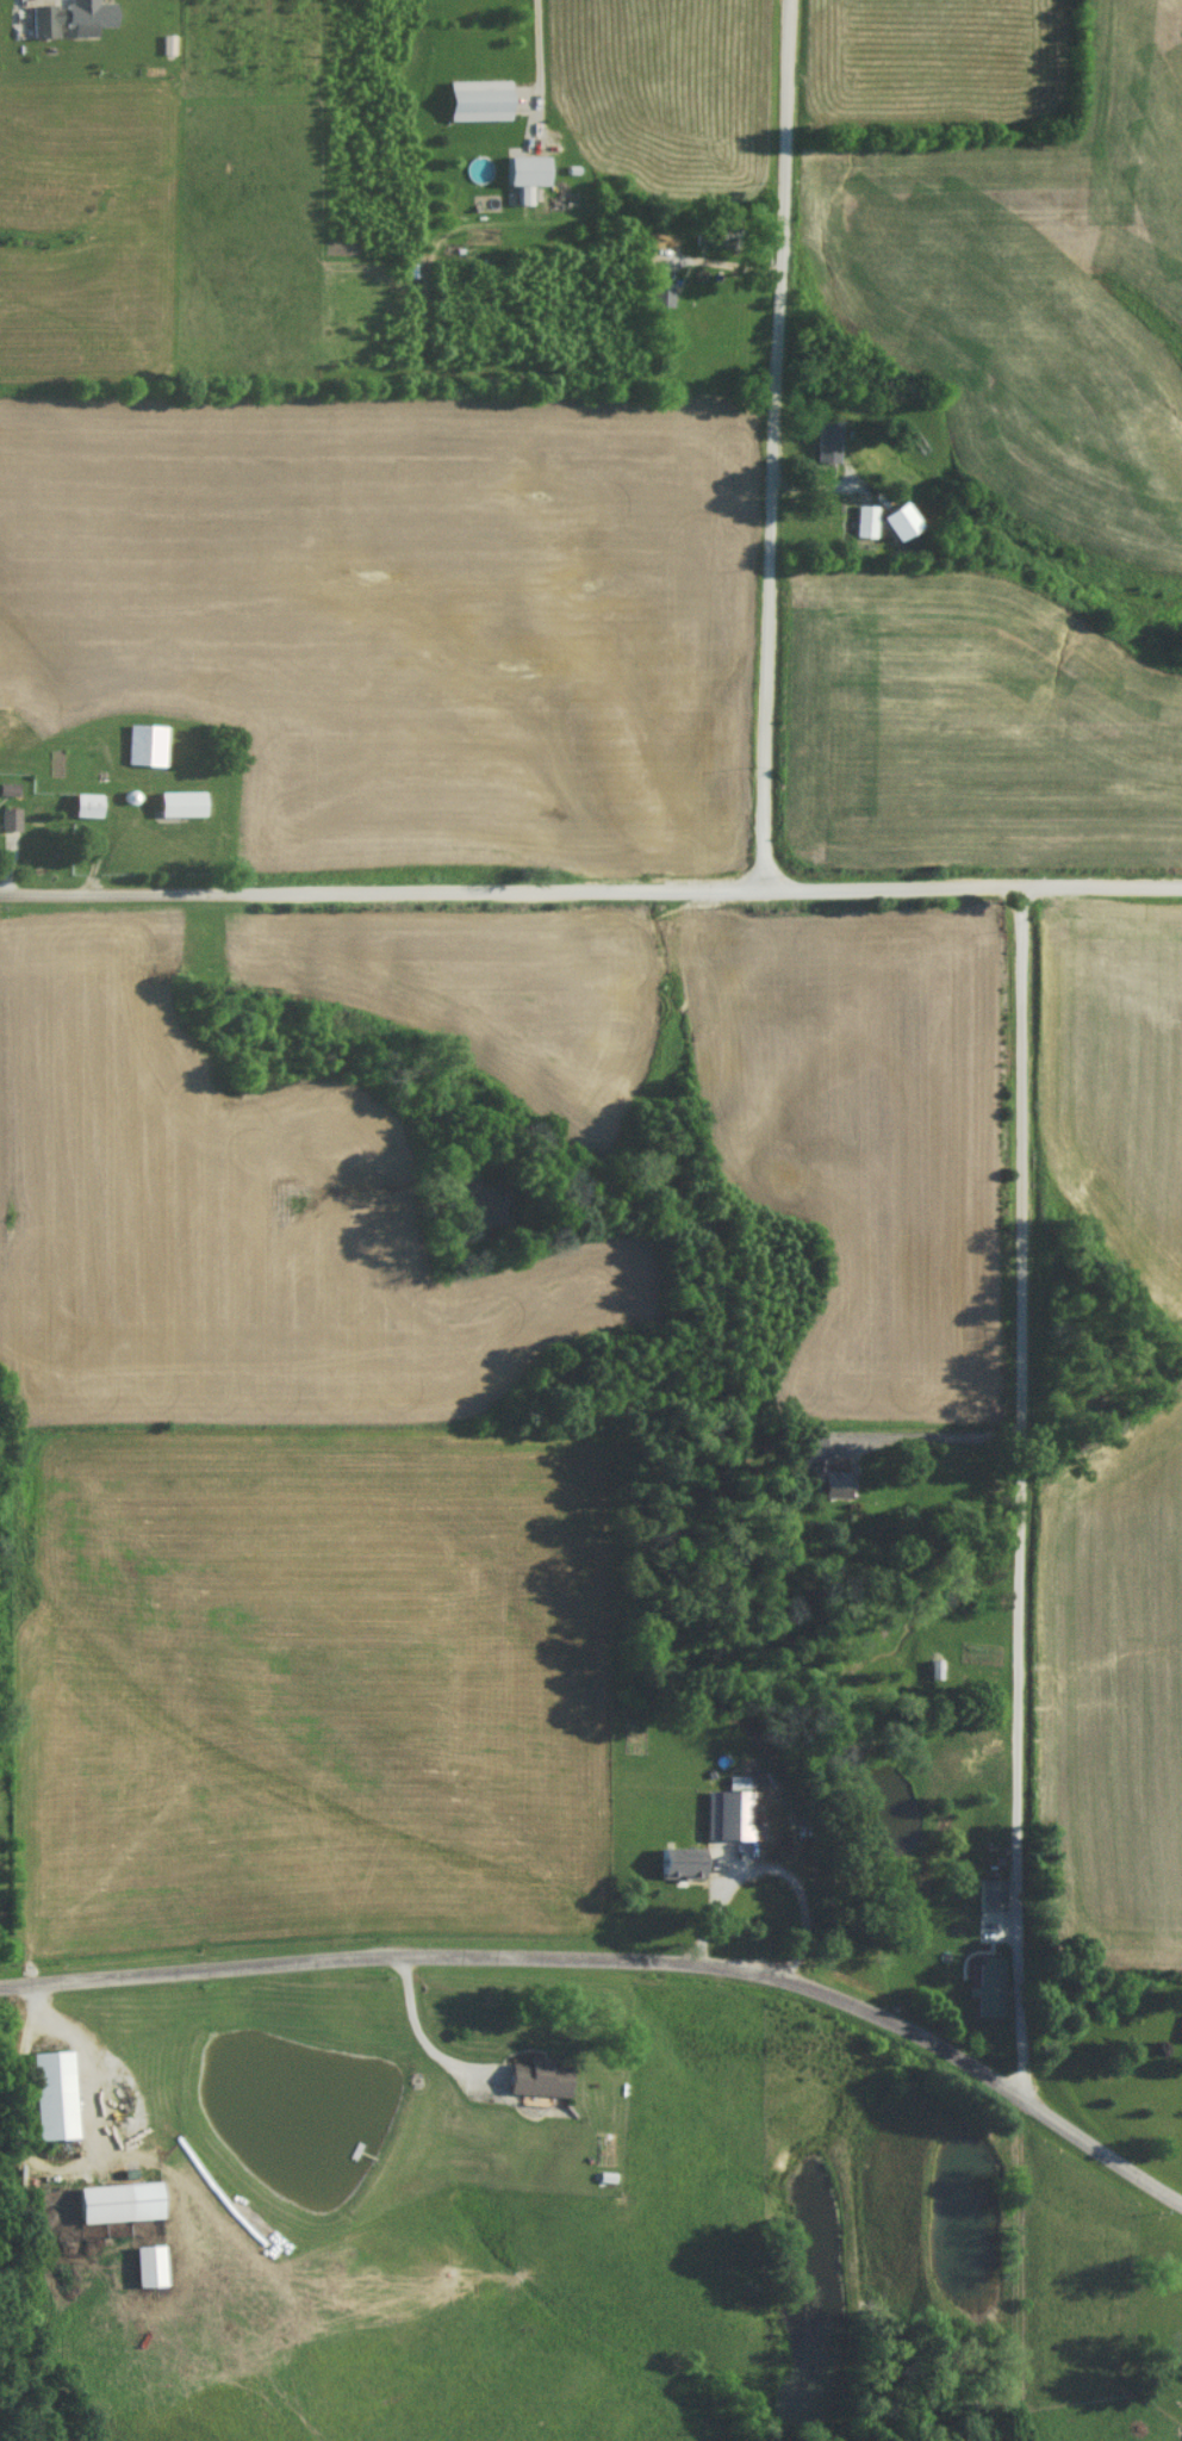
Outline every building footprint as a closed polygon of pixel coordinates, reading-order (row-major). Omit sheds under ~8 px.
[(29,46),(53,45),(53,33),(69,33),(69,45),(92,44),(92,34),(111,34),(110,8),(28,11),(29,46)] [(471,196),(483,196),(483,146),(471,146),(471,196)] [(545,192),(545,165),(501,165),(501,192),(545,192)] [(729,255),(731,223),(696,221),(694,253),(729,255)] [(670,314),(670,290),(649,290),(649,314),(670,314)] [(833,469),(833,430),(812,430),(812,469),(833,469)] [(852,554),(873,554),(873,513),(852,513),(852,554)] [(162,733),(125,732),(124,772),(162,773),(162,733)] [(154,799),(154,824),(203,824),(203,799),(154,799)] [(97,825),(97,802),(68,801),(68,824),(97,825)] [(17,838),(17,816),(0,816),(0,838),(17,838)] [(932,1684),(940,1682),(936,1668),(928,1671),(932,1684)] [(722,1881),(722,1853),(703,1853),(703,1881),(722,1881)] [(697,1886),(697,1854),(654,1854),(654,1886),(697,1886)] [(739,1880),(740,1859),(727,1859),(727,1880),(739,1880)] [(1000,1918),(1000,1886),(975,1886),(975,1918),(1000,1918)] [(974,2023),(1000,2023),(1000,1981),(974,1981),(974,2023)] [(26,2059),(29,2148),(69,2147),(66,2057),(26,2059)] [(505,2065),(502,2098),(560,2103),(563,2070),(505,2065)] [(75,2230),(128,2227),(126,2191),(72,2195),(75,2230)]
